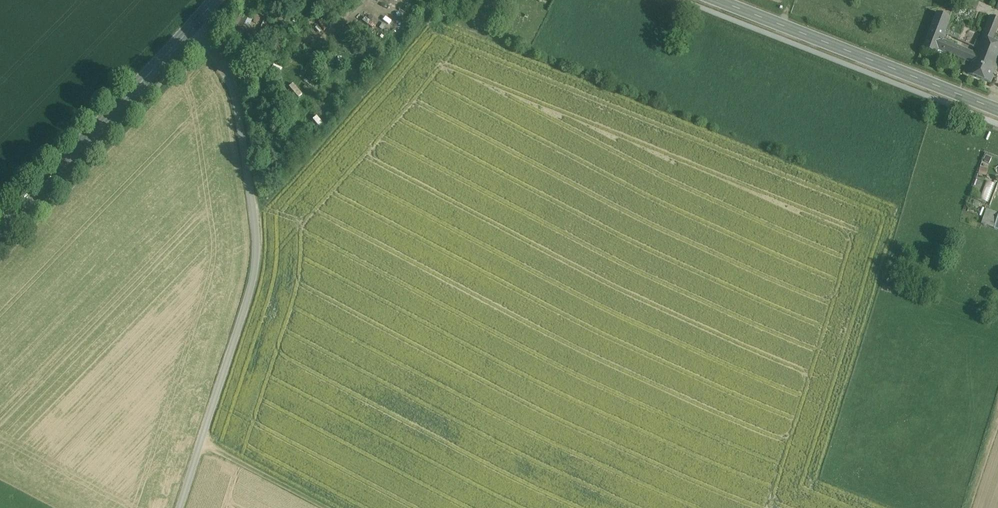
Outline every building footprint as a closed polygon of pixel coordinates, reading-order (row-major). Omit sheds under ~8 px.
[(333,4),(342,12),(352,0),(337,0),(333,4)] [(938,12),(923,49),(945,57),(946,53),(950,44),(942,41),(951,18),(938,12)] [(991,18),(982,38),(992,42),(997,27),(997,20),(991,18)] [(982,38),(976,54),(972,63),(968,74),(991,84),(997,66),(997,44),(992,42),(982,38)] [(976,54),(950,44),(946,53),(972,63),(976,54)] [(289,86),(297,96),(300,94),(292,84),(289,86)] [(980,198),(989,201),(995,183),(987,180),(980,198)] [(987,210),(982,223),(988,225),(993,212),(987,210)] [(993,212),(988,225),(988,226),(997,230),(997,214),(993,212)]
